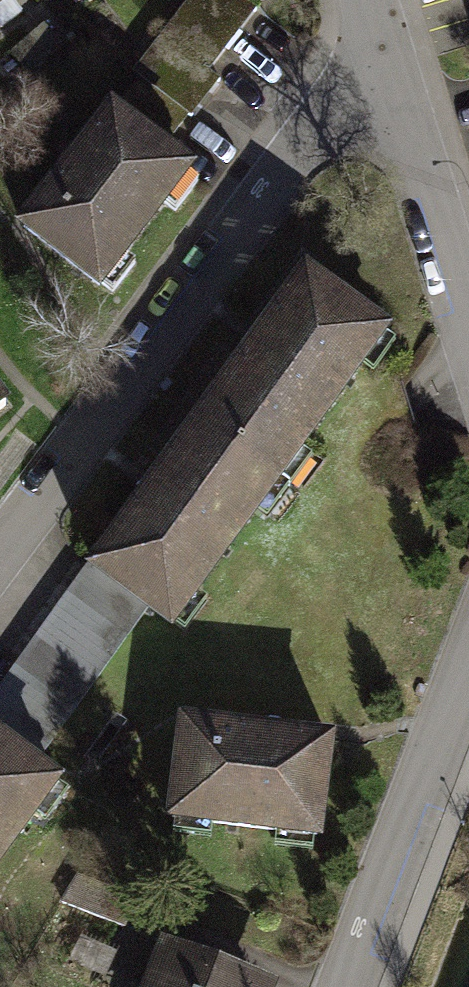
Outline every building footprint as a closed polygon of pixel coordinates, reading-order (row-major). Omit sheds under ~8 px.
[(112,112),(161,150),(217,78),(209,72),(257,10),(243,0),(187,0),(133,71),(139,76),(112,112)] [(23,227),(99,286),(188,170),(161,150),(112,112),(23,227)] [(92,566),(177,627),(394,324),(309,263),(286,295),(148,487),(92,566)] [(180,716),(166,818),(320,840),(334,737),(180,716)] [(62,781),(0,735),(0,865),(62,781)] [(170,956),(158,986),(254,986),(170,956)]
